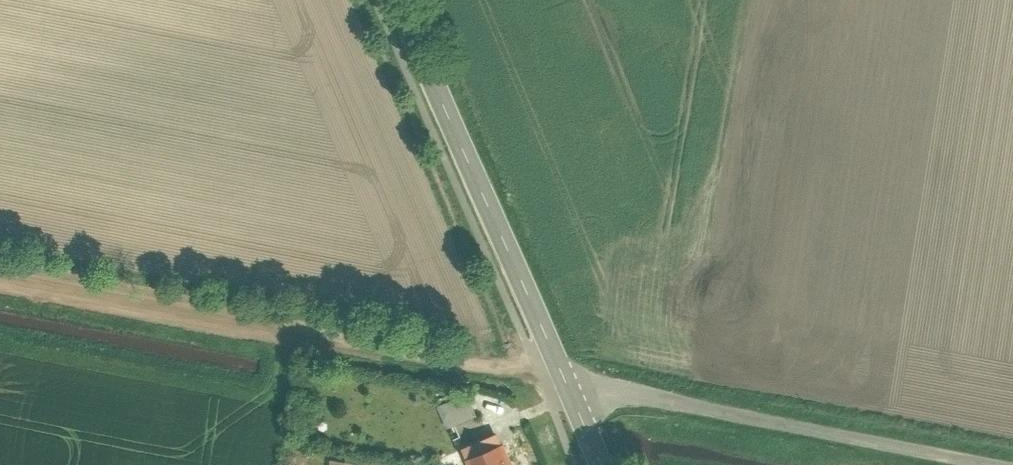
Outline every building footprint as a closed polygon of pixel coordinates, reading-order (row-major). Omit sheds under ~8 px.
[(440,404),(450,426),(480,412),(471,391),(440,404)] [(508,440),(467,458),(470,464),(518,464),(508,440)]
